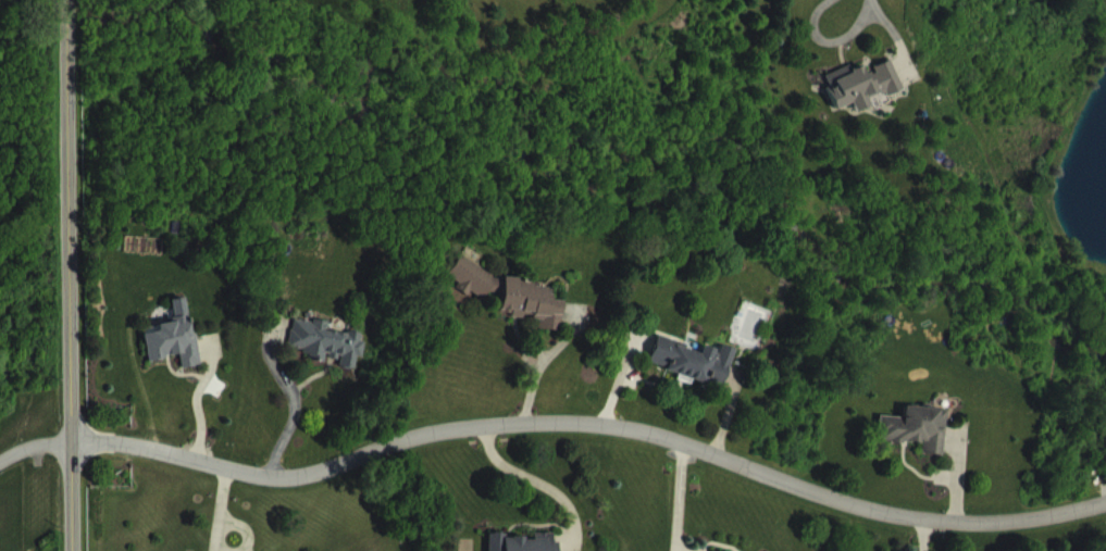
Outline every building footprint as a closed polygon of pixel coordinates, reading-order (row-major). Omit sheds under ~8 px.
[(909,106),(897,76),(879,82),(881,87),(872,91),(868,81),(858,85),(856,81),(829,92),(842,125),(858,118),(862,127),(878,121),(875,114),(890,107),(892,112),(909,106)] [(503,310),(510,298),(466,271),(453,291),(465,299),(462,305),(474,312),(477,308),(490,316),(496,305),(503,310)] [(506,328),(519,330),(519,332),(547,334),(546,345),(568,346),(570,317),(557,316),(558,304),(542,303),(542,295),(509,293),(506,328)] [(155,377),(186,372),(188,384),(207,381),(202,349),(197,349),(192,322),(178,325),(180,337),(150,342),(155,377)] [(295,363),(309,365),(308,374),(331,377),(332,374),(346,375),(345,384),(360,385),(362,373),(368,373),(371,352),(331,347),(332,339),(298,335),(295,363)] [(728,404),(740,365),(727,360),(725,367),(699,359),(698,362),(663,351),(654,379),(685,389),(684,395),(696,399),(697,395),(728,404)] [(952,426),(910,422),(909,433),(886,432),(884,456),(928,460),(928,469),(949,471),(952,426)]
